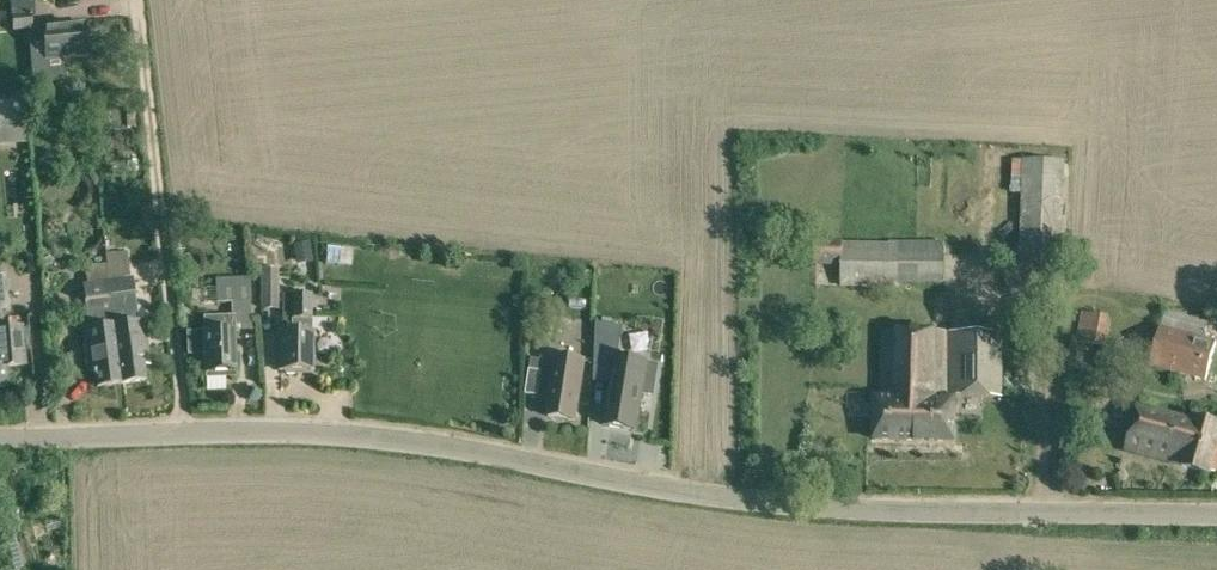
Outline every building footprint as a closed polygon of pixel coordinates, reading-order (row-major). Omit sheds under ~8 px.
[(13,31),(33,29),(31,14),(36,13),(34,0),(10,0),(13,31)] [(43,27),(46,59),(88,55),(85,23),(43,27)] [(27,142),(25,109),(26,109),(25,91),(0,92),(0,143),(27,142)] [(135,124),(135,107),(126,108),(127,124),(135,124)] [(136,159),(126,160),(127,170),(137,169),(136,159)] [(1005,288),(1059,290),(1064,161),(1013,159),(1012,192),(1022,192),(1020,248),(1007,248),(1005,288)] [(840,287),(895,288),(895,283),(944,284),(944,241),(889,240),(889,242),(815,241),(815,264),(840,264),(840,287)] [(295,244),(298,264),(313,262),(310,242),(295,244)] [(352,266),(353,248),(327,246),(325,263),(352,266)] [(113,327),(121,383),(145,380),(143,365),(150,364),(144,321),(139,322),(133,277),(131,278),(127,249),(105,252),(106,263),(107,263),(113,327)] [(96,371),(98,386),(121,383),(113,327),(107,263),(106,263),(85,265),(87,283),(83,284),(89,328),(83,328),(89,371),(96,371)] [(261,268),(261,308),(279,308),(279,268),(261,268)] [(9,309),(6,274),(0,275),(0,309),(9,309)] [(214,277),(215,303),(253,301),(251,275),(214,277)] [(286,374),(294,374),(297,371),(310,370),(310,331),(309,331),(309,294),(291,295),(292,331),(280,331),(281,371),(284,371),(286,374)] [(1178,308),(1200,309),(1201,295),(1179,294),(1178,308)] [(1076,339),(1104,345),(1109,317),(1081,311),(1076,339)] [(1164,311),(1150,364),(1206,379),(1216,341),(1204,338),(1208,323),(1164,311)] [(3,330),(3,328),(1,328),(0,313),(0,385),(8,385),(6,365),(13,365),(13,358),(24,357),(20,328),(3,330)] [(205,354),(206,377),(225,376),(225,372),(236,371),(234,330),(233,317),(205,318),(206,331),(188,332),(189,355),(205,354)] [(594,367),(615,370),(617,356),(623,326),(597,322),(596,322),(594,367)] [(873,439),(939,441),(941,332),(881,331),(880,398),(874,398),(873,439)] [(939,441),(954,441),(954,400),(953,400),(953,395),(1000,396),(1001,333),(941,332),(939,441)] [(549,414),(576,419),(586,360),(559,356),(549,414)] [(605,424),(635,430),(641,393),(653,394),(658,365),(646,363),(646,361),(617,356),(615,370),(605,424)] [(525,393),(537,395),(543,360),(530,358),(525,393)] [(1207,471),(1208,470),(1212,471),(1216,470),(1216,467),(1216,459),(1215,458),(1216,452),(1216,439),(1216,436),(1216,425),(1195,419),(1194,422),(1138,407),(1127,449),(1207,471)] [(52,506),(55,490),(43,488),(40,504),(52,506)]
